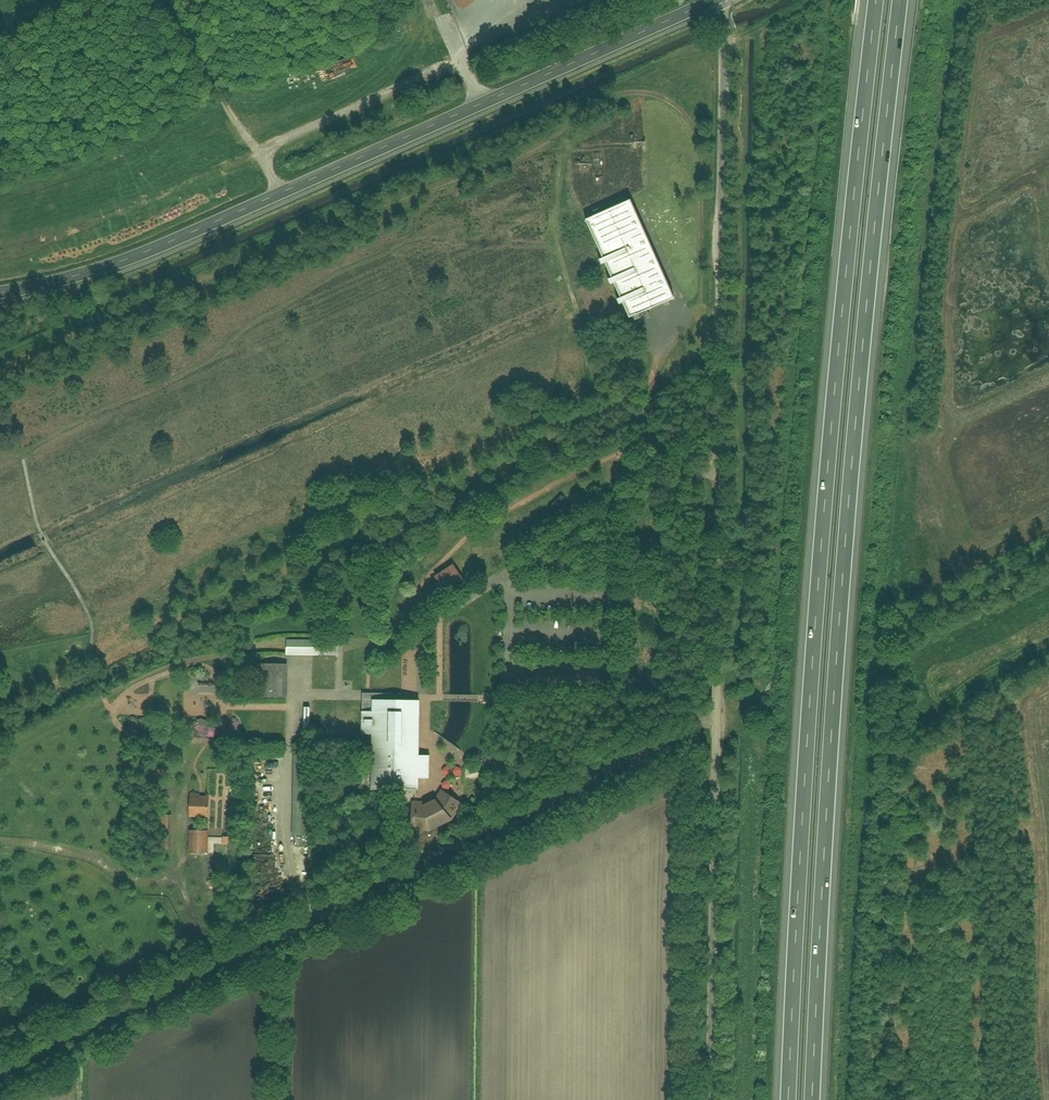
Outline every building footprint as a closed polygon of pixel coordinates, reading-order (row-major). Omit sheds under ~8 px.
[(664,303),(675,298),(631,199),(584,220),(629,319),(664,303)] [(435,577),(445,593),(463,581),(453,565),(435,577)] [(287,643),(287,656),(336,655),(336,641),(336,640),(287,640),(287,643)] [(286,665),(259,664),(259,697),(286,698),(286,665)] [(373,734),(372,791),(406,791),(413,791),(417,791),(417,778),(423,778),(428,778),(429,755),(424,755),(419,755),(420,700),(415,700),(371,700),(371,711),(366,711),(362,711),(361,734),(373,734)] [(179,754),(169,754),(169,762),(179,762),(179,754)] [(412,802),(409,831),(430,832),(453,821),(462,805),(442,791),(435,799),(430,801),(424,803),(412,802)] [(189,794),(189,817),(207,818),(208,797),(201,796),(198,796),(198,794),(189,794)] [(163,847),(172,847),(172,817),(163,817),(163,847)] [(188,853),(207,853),(207,837),(207,831),(189,831),(188,853)] [(224,837),(222,837),(221,846),(231,846),(231,843),(231,837),(224,837)]
